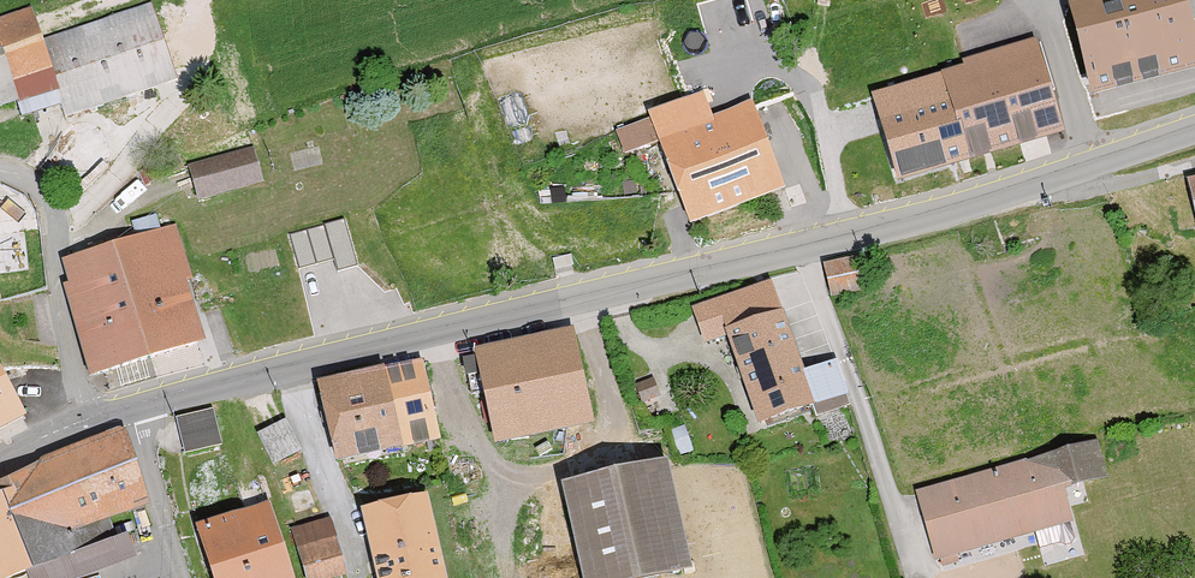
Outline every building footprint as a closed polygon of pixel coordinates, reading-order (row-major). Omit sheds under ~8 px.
[(1067,3),(1093,103),(1194,77),(1194,41),(1184,0),(1081,0),(1067,3)] [(54,93),(63,122),(175,87),(149,5),(37,41),(27,10),(0,19),(0,110),(54,93)] [(868,96),(894,186),(1060,138),(1034,48),(868,96)] [(654,142),(687,229),(783,193),(750,106),(654,142)] [(616,124),(622,150),(653,143),(646,117),(616,124)] [(193,204),(264,184),(252,142),(181,162),(193,204)] [(1194,227),(1194,181),(1185,183),(1194,227)] [(348,215),(294,231),(303,263),(336,253),(340,267),(362,261),(348,215)] [(60,288),(86,377),(200,344),(184,289),(193,286),(176,228),(62,262),(69,285),(60,288)] [(833,302),(871,290),(860,255),(822,266),(833,302)] [(725,340),(756,425),(812,405),(767,281),(690,309),(704,347),(725,340)] [(474,355),(494,445),(587,425),(567,335),(474,355)] [(316,384),(333,464),(436,441),(418,362),(316,384)] [(20,421),(0,381),(0,431),(20,421)] [(175,420),(183,453),(219,444),(211,411),(175,420)] [(288,415),(260,428),(275,460),(303,447),(288,415)] [(2,494),(30,574),(115,542),(108,522),(150,507),(123,436),(0,482),(0,490),(2,494)] [(917,489),(935,562),(1072,528),(1062,490),(1075,487),(1066,451),(917,489)] [(557,487),(577,577),(652,577),(686,571),(662,464),(557,487)] [(30,574),(2,494),(0,494),(0,577),(18,577),(30,574)] [(372,577),(440,577),(424,500),(359,513),(372,577)] [(192,531),(208,577),(290,577),(265,506),(192,531)] [(308,577),(351,577),(336,523),(296,534),(308,577)]
